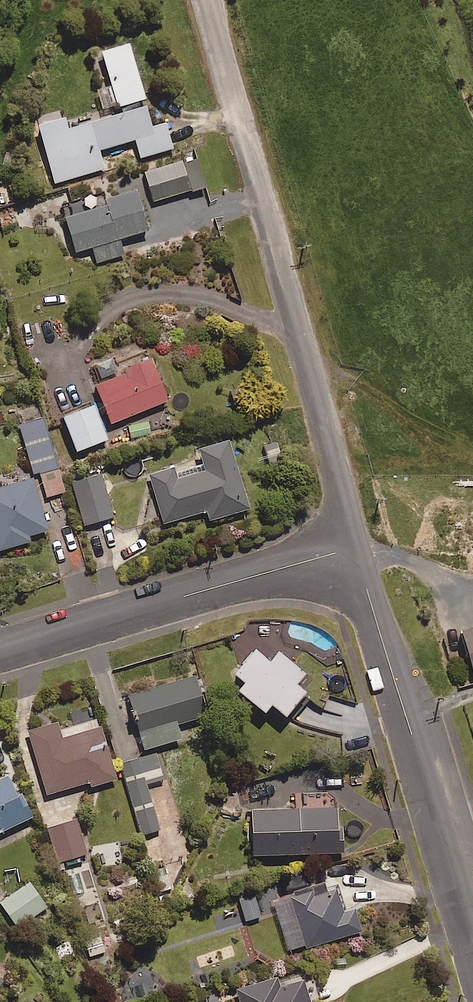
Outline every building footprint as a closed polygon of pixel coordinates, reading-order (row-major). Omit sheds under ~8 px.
[(171,149),(163,123),(150,127),(142,101),(145,100),(127,43),(94,53),(104,87),(95,90),(104,119),(66,130),(62,118),(33,127),(50,185),(103,169),(98,151),(133,140),(139,158),(171,149)] [(152,202),(189,190),(180,162),(143,173),(152,202)] [(18,202),(14,184),(0,187),(0,206),(18,202)] [(117,239),(145,231),(133,191),(102,200),(101,196),(81,202),(60,209),(73,252),(91,247),(96,263),(122,255),(117,239)] [(166,404),(143,345),(87,368),(110,426),(166,404)] [(74,452),(104,440),(90,406),(60,418),(74,452)] [(45,498),(63,492),(40,418),(17,425),(32,475),(38,473),(45,498)] [(208,521),(247,509),(226,441),(197,450),(204,472),(175,481),(171,469),(149,476),(163,524),(204,511),(208,521)] [(267,466),(282,463),(278,446),(264,450),(267,466)] [(83,525),(112,517),(99,474),(70,483),(83,525)] [(46,531),(30,479),(0,489),(0,551),(29,542),(28,537),(46,531)] [(472,674),(472,628),(459,632),(471,675),(472,674)] [(238,694),(262,714),(267,708),(280,719),(302,692),(293,684),(301,674),(274,651),(265,661),(252,650),(230,676),(243,688),(238,694)] [(174,726),(203,716),(191,677),(128,698),(144,750),(178,739),(174,726)] [(89,787),(114,780),(98,728),(60,740),(55,723),(28,732),(46,795),(87,782),(89,787)] [(146,784),(161,779),(154,755),(121,764),(141,836),(159,830),(146,784)] [(32,816),(19,792),(15,794),(5,775),(0,778),(0,832),(32,816)] [(340,829),(336,829),(335,809),(248,811),(250,856),(340,854),(340,829)] [(57,863),(85,855),(76,821),(47,829),(57,863)] [(171,890),(161,852),(145,856),(155,894),(171,890)] [(28,883),(0,901),(0,912),(12,930),(45,908),(28,883)] [(338,890),(313,897),(311,890),(290,896),(305,948),(358,932),(352,909),(344,912),(338,890)] [(243,922),(259,917),(252,895),(237,900),(243,922)] [(277,988),(274,978),(234,991),(238,1001),(307,1001),(300,980),(277,988)]
